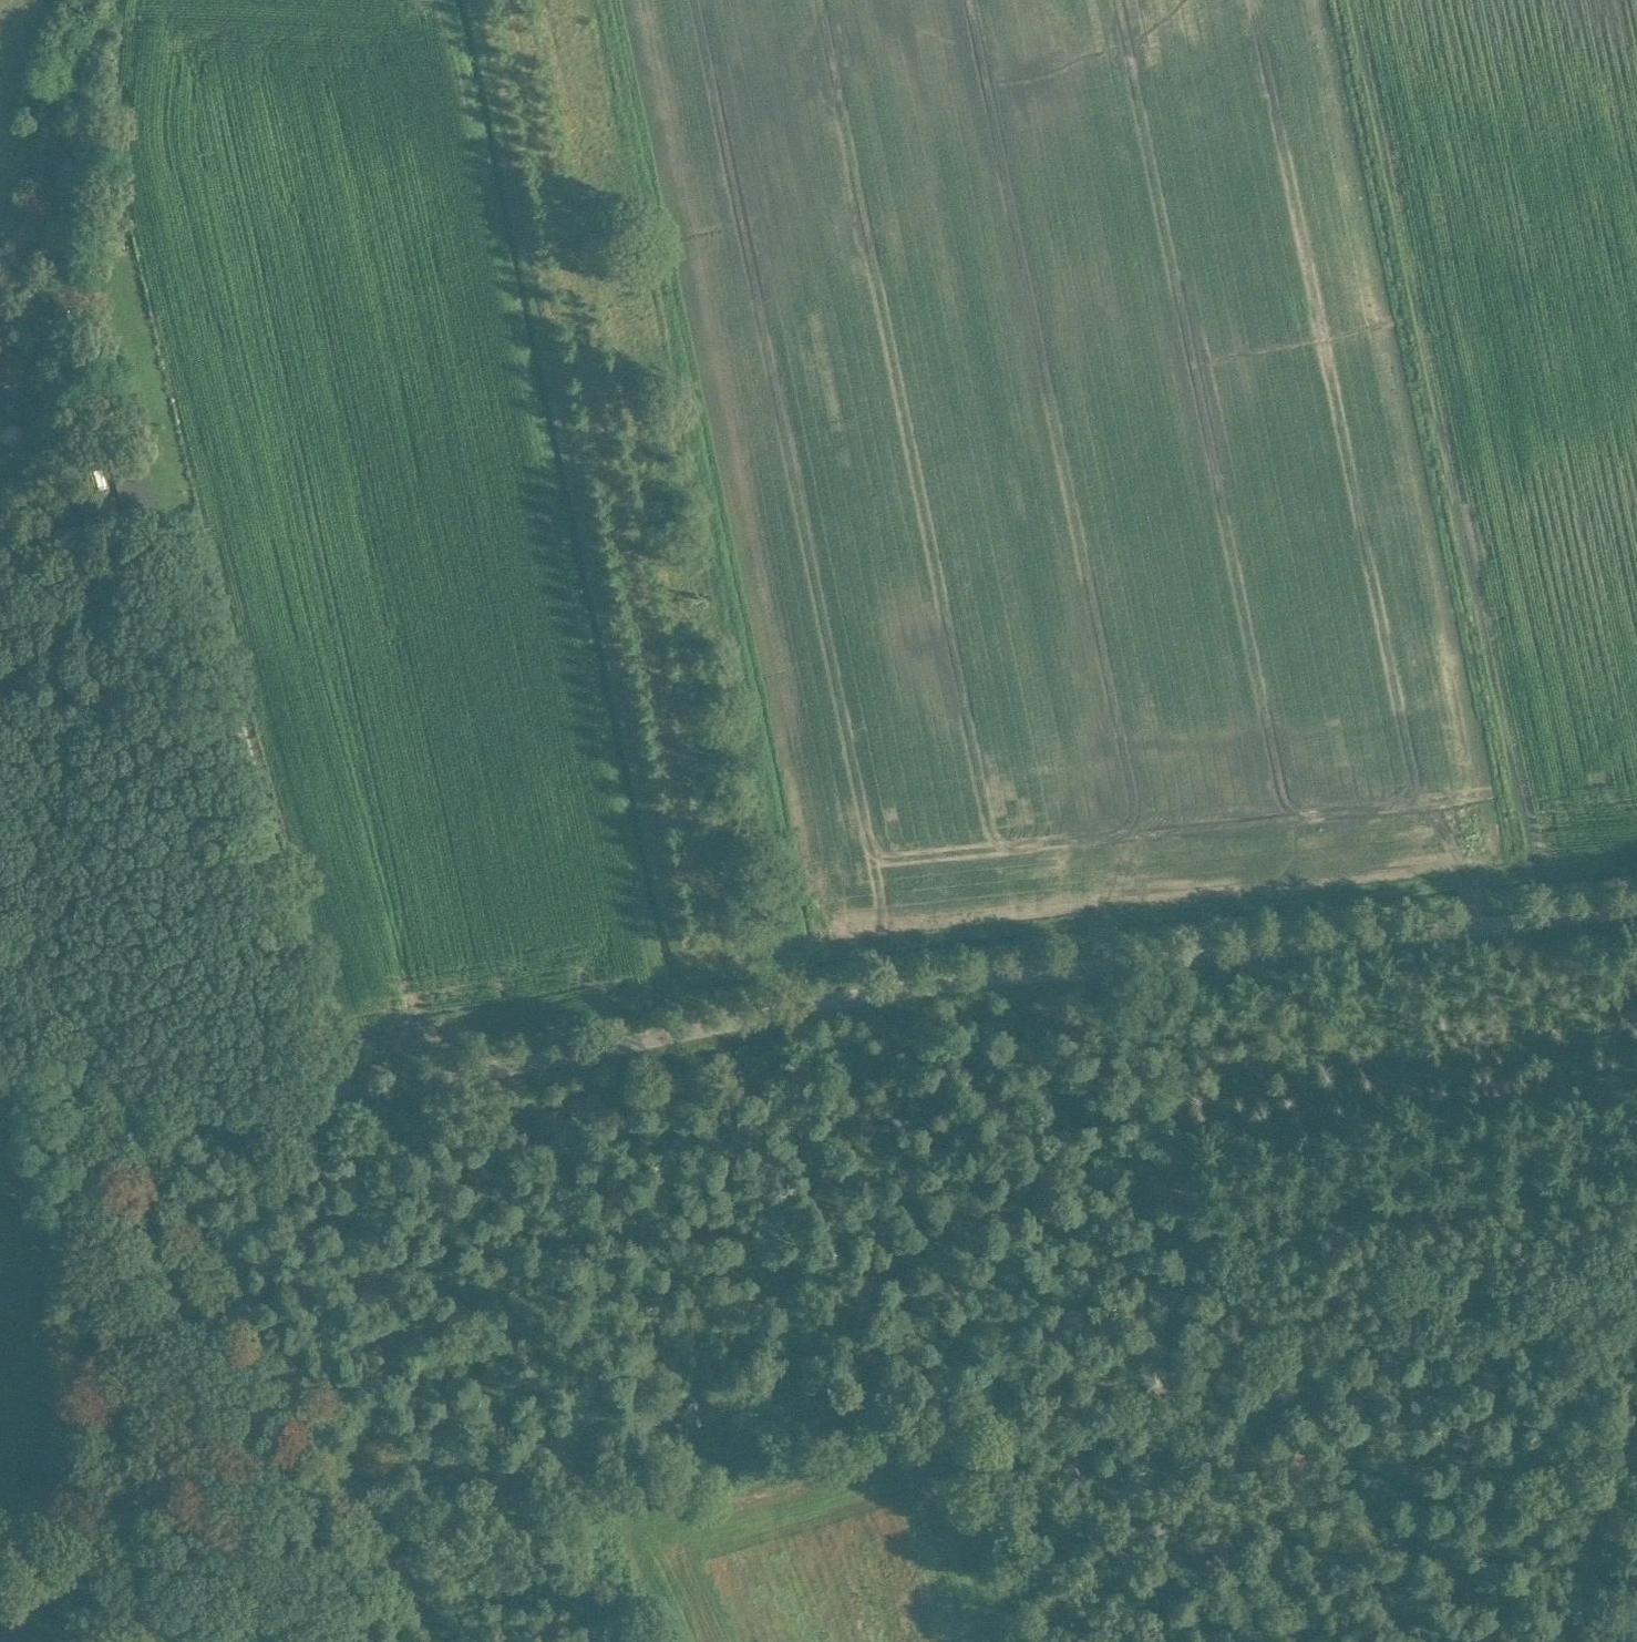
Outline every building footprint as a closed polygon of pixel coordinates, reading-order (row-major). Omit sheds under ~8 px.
[(5,549),(12,523),(0,519),(0,548),(5,549)]
